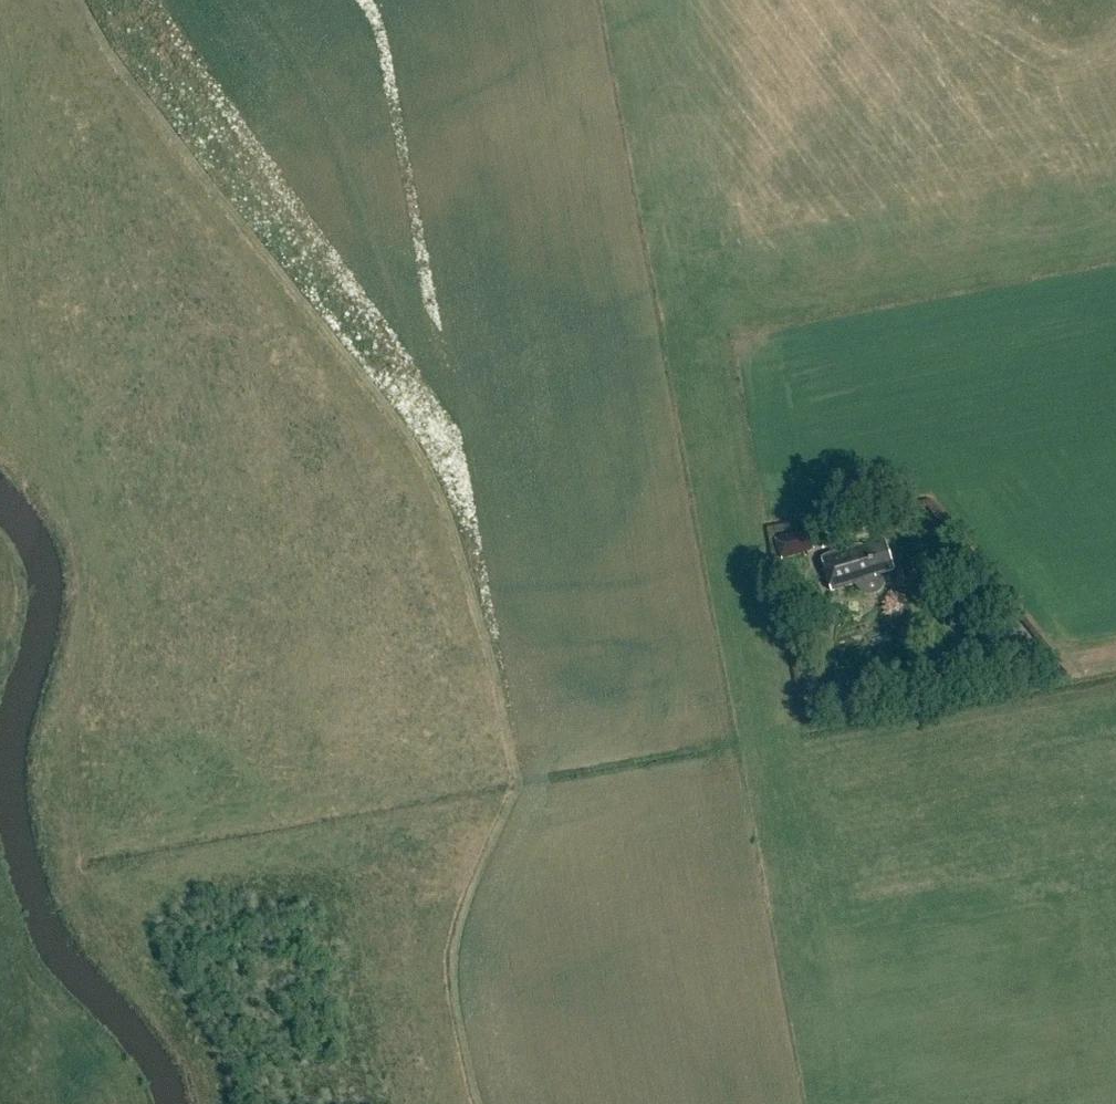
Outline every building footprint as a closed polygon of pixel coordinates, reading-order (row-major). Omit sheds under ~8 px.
[(808,530),(775,540),(782,562),(815,551),(808,530)] [(882,574),(895,570),(886,541),(864,548),(863,545),(860,545),(856,546),(852,548),(853,551),(843,554),(843,551),(839,551),(834,553),(831,555),(831,558),(823,560),(833,591),(857,583),(857,587),(859,590),(861,592),(864,594),(867,596),(871,596),(874,596),(877,594),(880,592),(882,590),(884,587),(884,583),(884,580),(883,577),(882,574)]
